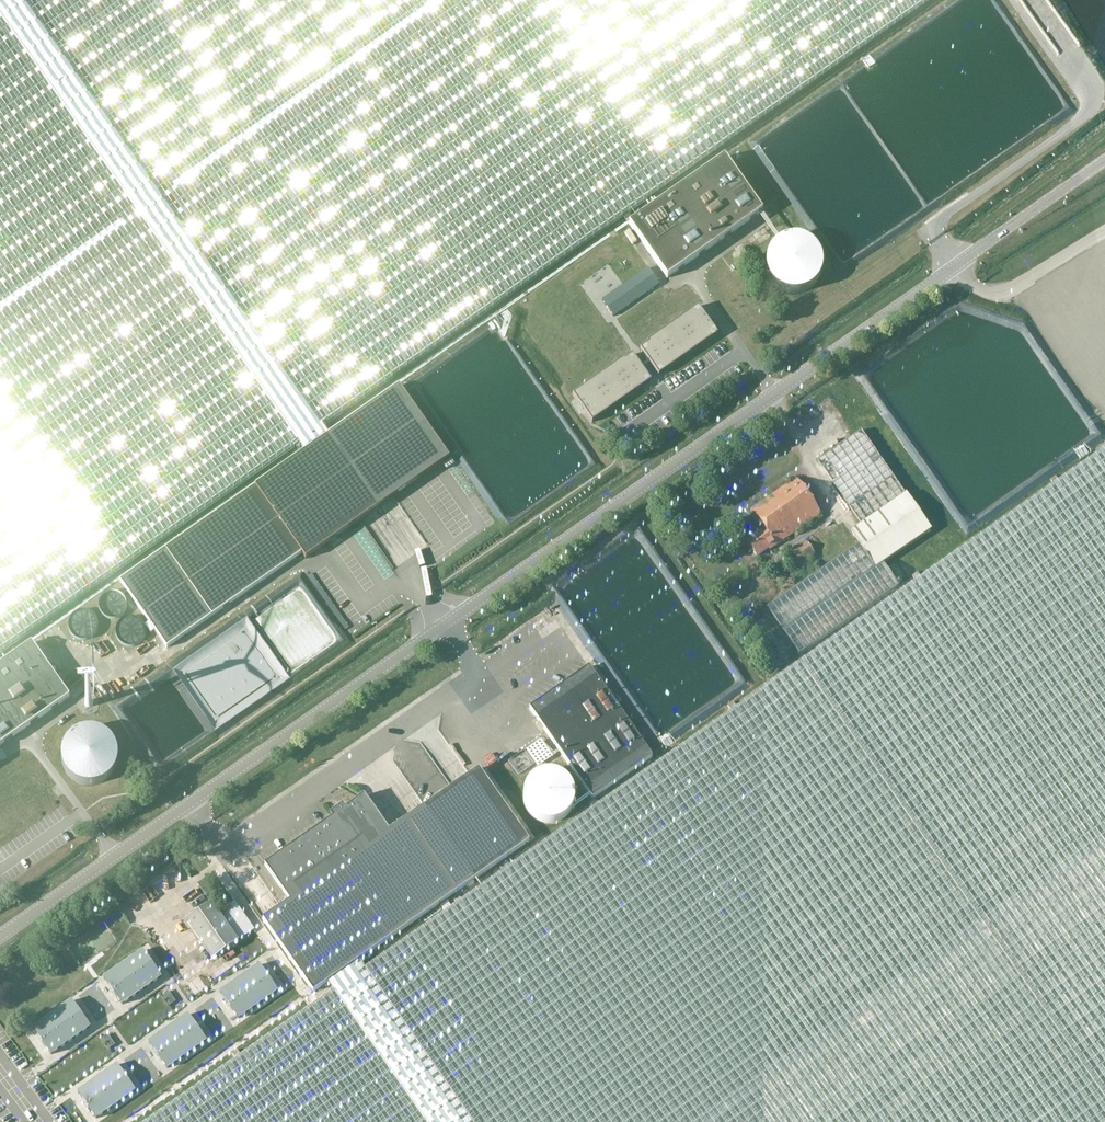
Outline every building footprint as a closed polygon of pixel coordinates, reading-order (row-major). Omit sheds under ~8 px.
[(299,443),(305,452),(120,581),(167,648),(302,554),(306,559),(450,458),(399,386),(327,436),(321,427),(931,0),(0,0),(0,652),(299,443)] [(1025,32),(1033,30),(1031,20),(1023,22),(1025,32)] [(856,57),(859,66),(867,63),(864,54),(856,57)] [(629,224),(667,279),(762,212),(724,158),(629,224)] [(768,184),(766,184),(764,184),(762,185),(760,186),(759,186),(758,187),(756,189),(755,191),(755,192),(755,193),(754,195),(754,197),(755,198),(755,200),(756,201),(757,203),(758,204),(759,205),(760,206),(762,206),(764,207),(766,207),(767,207),(769,207),(771,206),(772,205),(773,204),(775,203),(775,202),(776,200),(777,200),(777,198),(777,196),(777,194),(777,193),(776,191),(775,189),(774,187),(772,186),(771,185),(770,185),(768,184)] [(766,266),(766,270),(768,275),(770,279),(772,283),(775,287),(779,290),(784,292),(788,293),(793,294),(798,294),(802,293),(807,291),(811,288),(814,285),(817,281),(820,277),(821,273),(822,268),(822,263),(821,259),(820,254),(817,250),(814,246),(811,243),(807,241),(802,239),(798,238),(793,238),(788,238),(784,240),(779,242),(775,245),(772,248),(770,252),(768,256),(766,261),(766,266)] [(648,269),(603,301),(614,317),(659,285),(648,269)] [(648,361),(650,364),(659,376),(718,335),(698,307),(647,343),(648,344),(640,350),(648,361)] [(623,359),(572,395),(592,423),(651,382),(642,369),(640,367),(632,355),(624,361),(623,359)] [(861,545),(769,608),(801,654),(900,587),(884,564),(894,557),(932,531),(893,473),(864,431),(820,461),(864,525),(853,532),(861,545)] [(1073,473),(772,684),(536,849),(365,969),(359,961),(466,886),(468,888),(475,884),(473,881),(476,879),(530,842),(479,769),(425,807),(389,832),(364,796),(363,796),(345,809),(343,805),(330,814),(332,818),(290,847),(264,865),(290,901),(281,907),(280,908),(263,920),(262,920),(290,960),(310,988),(313,993),(328,982),(334,992),(327,997),(309,1009),(290,1022),(148,1121),(1104,1121),(1104,451),(1073,473)] [(746,542),(758,558),(770,550),(771,551),(822,515),(797,479),(752,511),(764,529),(746,542)] [(794,554),(801,565),(816,555),(808,544),(794,554)] [(0,664),(0,745),(69,696),(31,642),(0,664)] [(529,709),(592,799),(652,757),(589,667),(529,709)] [(94,786),(97,785),(99,784),(101,783),(103,783),(105,781),(108,779),(109,778),(111,776),(112,775),(113,773),(115,770),(116,767),(117,765),(118,763),(118,759),(118,757),(118,755),(118,753),(117,751),(117,749),(116,747),(115,745),(114,743),(112,740),(110,738),(108,736),(107,735),(105,734),(103,733),(101,731),(99,731),(97,730),(95,730),(93,729),(91,729),(87,729),(84,730),(80,731),(78,732),(76,733),(75,733),(73,735),(71,736),(70,738),(67,741),(65,743),(64,745),(63,747),(62,750),(62,754),(62,756),(62,758),(62,762),(62,764),(63,767),(65,770),(66,773),(68,776),(70,778),(73,780),(76,782),(78,783),(81,785),(84,785),(88,786),(91,786),(94,786)] [(445,751),(440,753),(451,773),(455,770),(445,751)] [(542,773),(539,775),(536,776),(533,778),(532,779),(531,780),(530,781),(528,783),(528,784),(526,786),(525,789),(524,792),(524,794),(523,796),(523,799),(524,802),(524,806),(526,809),(527,811),(528,812),(529,814),(531,816),(532,817),(535,819),(536,820),(538,821),(541,822),(545,823),(547,824),(549,824),(555,823),(558,822),(561,821),(563,820),(564,819),(567,816),(569,814),(571,811),(572,809),(573,806),(574,802),(574,800),(574,798),(574,795),(574,792),(573,789),(572,786),(570,784),(569,782),(568,781),(565,778),(563,777),(561,775),(558,774),(555,773),(552,773),(549,772),(545,773),(542,773)] [(380,795),(375,798),(390,817),(394,813),(380,795)] [(187,921),(214,960),(239,942),(212,903),(187,921)] [(143,951),(104,979),(123,1005),(161,977),(143,951)] [(278,992),(260,966),(220,993),(238,1019),(278,992)] [(72,1001),(33,1029),(52,1055),(91,1028),(72,1001)] [(167,1069),(207,1042),(189,1016),(149,1043),(167,1069)] [(96,1119),(135,1092),(117,1065),(78,1092),(96,1119)]
